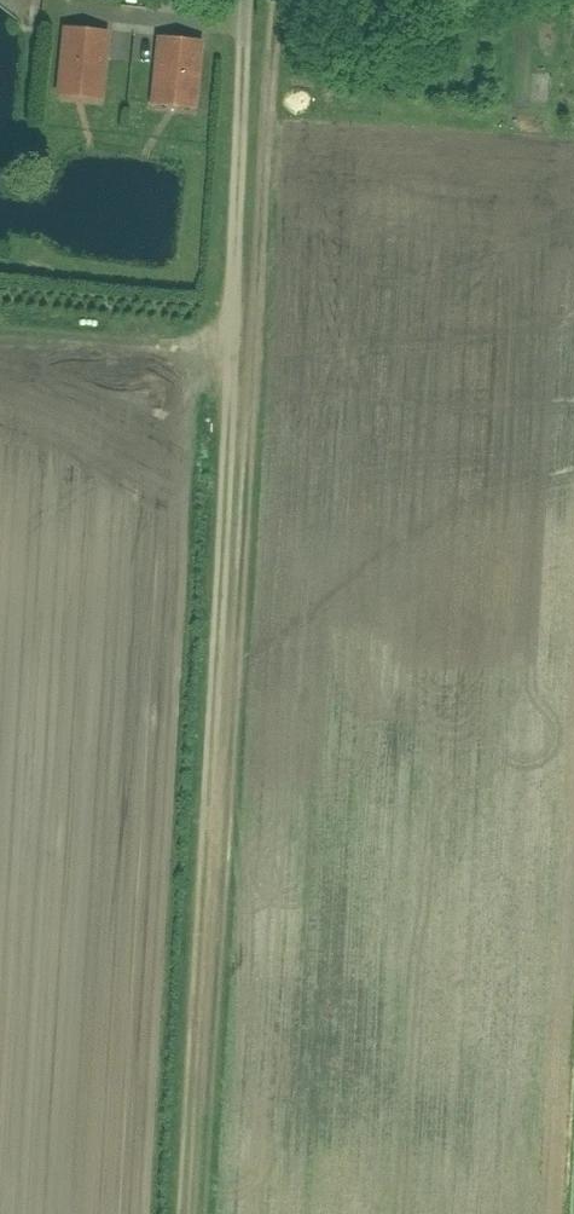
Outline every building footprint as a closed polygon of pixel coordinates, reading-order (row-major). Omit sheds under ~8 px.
[(110,33),(62,30),(57,96),(106,99),(110,33)] [(154,37),(146,106),(196,112),(204,43),(154,37)]
